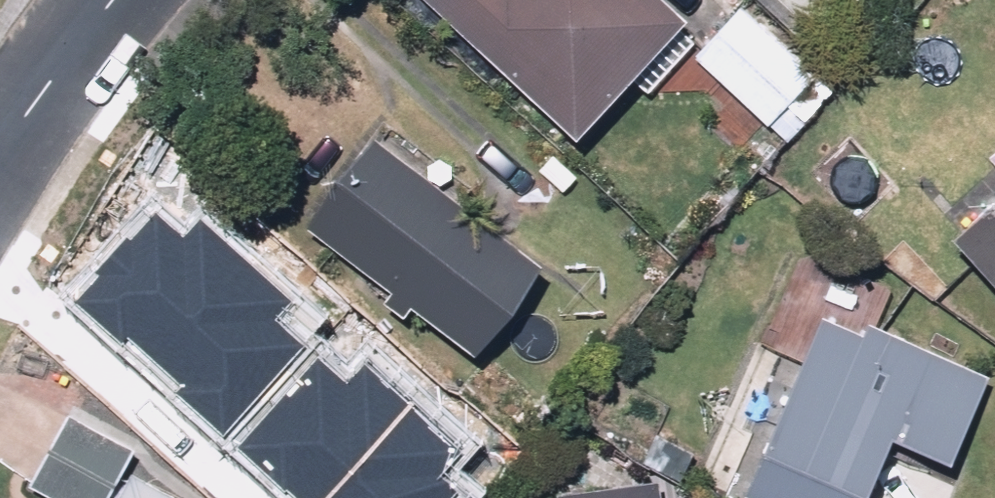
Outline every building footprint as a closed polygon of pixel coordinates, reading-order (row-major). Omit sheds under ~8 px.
[(491,39),(586,130),(696,16),(679,0),(450,0),(491,39)] [(817,26),(840,0),(788,0),(817,26)] [(824,74),(750,4),(698,58),(772,128),(824,74)] [(312,225),(393,282),(386,292),(419,315),(426,305),(492,351),(557,258),(378,131),(312,225)] [(971,229),(994,256),(994,207),(971,229)] [(156,214),(76,301),(124,344),(131,337),(157,360),(246,263),(199,220),(182,238),(156,214)] [(175,390),(223,434),(302,347),(276,323),(292,305),(246,263),(157,360),(182,383),(175,390)] [(901,433),(964,459),(994,385),(994,373),(877,323),(874,331),(831,313),(757,489),(779,497),(873,497),(901,433)] [(243,446),(301,497),(327,497),(410,405),(365,366),(349,384),(321,359),(243,446)] [(463,485),(436,460),(451,443),(410,405),(327,497),(452,497),(463,485)] [(78,413),(41,483),(69,497),(118,497),(144,449),(78,413)] [(140,469),(125,497),(196,497),(140,469)] [(701,490),(691,491),(689,474),(568,490),(569,497),(702,497),(701,490)]
